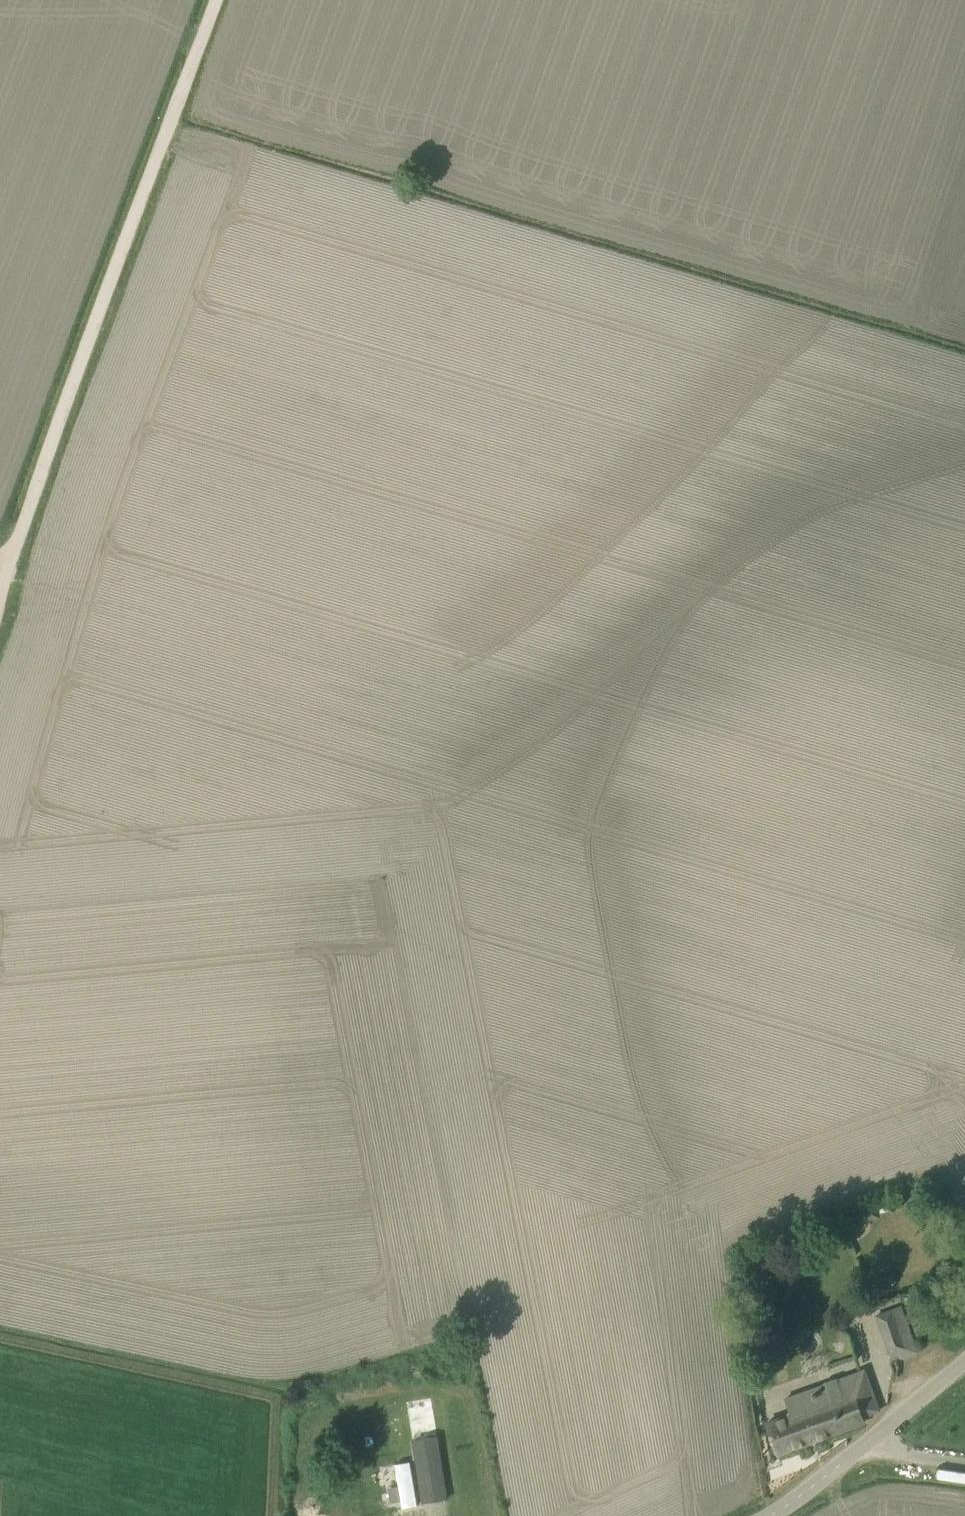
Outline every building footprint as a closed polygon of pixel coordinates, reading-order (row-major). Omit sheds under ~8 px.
[(897,1352),(899,1359),(917,1352),(901,1307),(877,1315),(891,1354),(897,1352)] [(785,1399),(789,1411),(767,1420),(779,1453),(863,1423),(861,1416),(878,1410),(864,1370),(785,1399)] [(432,1398),(405,1402),(414,1457),(441,1453),(432,1398)] [(441,1453),(414,1457),(421,1503),(448,1499),(441,1453)]
